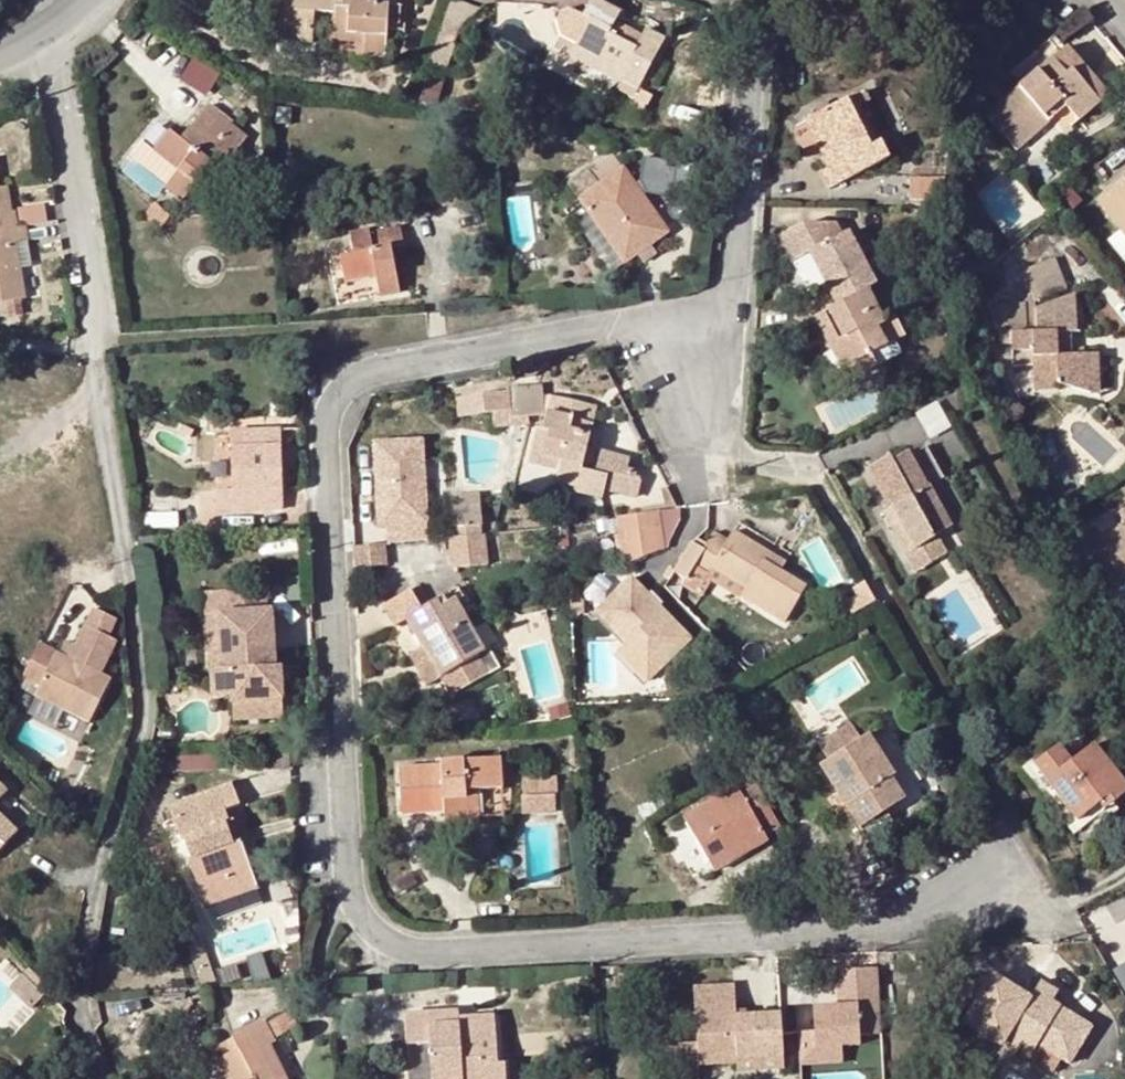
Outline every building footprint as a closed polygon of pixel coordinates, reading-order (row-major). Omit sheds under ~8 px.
[(197,0),(187,0),(184,7),(187,10),(209,15),(211,3),(198,1),(197,0)] [(332,33),(366,35),(365,45),(365,57),(385,58),(388,3),(378,3),(379,0),(285,0),(283,40),(313,42),(314,12),(334,14),(332,33)] [(598,0),(592,0),(583,16),(589,19),(574,48),(569,58),(618,83),(620,81),(637,89),(665,39),(646,28),(642,35),(616,21),(620,12),(598,0)] [(561,41),(574,48),(589,19),(583,16),(576,12),(562,17),(556,27),(561,41)] [(366,35),(332,33),(332,43),(365,45),(366,35)] [(1065,48),(986,116),(1015,150),(1052,120),(1047,113),(1061,101),(1066,107),(1077,120),(1105,96),(1065,48)] [(191,56),(181,80),(212,92),(221,68),(191,56)] [(865,92),(848,100),(870,148),(878,144),(861,106),(869,102),(865,92)] [(848,100),(806,121),(817,142),(827,137),(831,146),(821,153),(829,168),(820,173),(827,187),(885,158),(878,144),(870,148),(848,100)] [(1047,113),(1052,120),(1066,107),(1061,101),(1047,113)] [(171,132),(155,151),(180,171),(166,189),(180,201),(211,164),(219,170),(247,137),(210,107),(182,141),(171,132)] [(827,137),(817,142),(821,153),(831,146),(827,137)] [(622,169),(581,199),(623,262),(667,233),(622,169)] [(1121,228),(1124,234),(1124,178),(1098,200),(1121,228)] [(942,179),(910,179),(909,200),(941,200),(942,179)] [(0,187),(0,210),(0,213),(10,211),(6,186),(0,187)] [(13,228),(17,227),(14,211),(10,211),(0,213),(0,210),(0,230),(13,228)] [(23,226),(17,227),(13,228),(20,266),(29,264),(23,226)] [(13,228),(0,230),(0,314),(21,310),(20,298),(25,297),(20,266),(13,228)] [(368,231),(349,235),(352,254),(341,256),(345,282),(377,276),(380,295),(398,292),(389,247),(402,245),(399,228),(369,234),(368,231)] [(1121,228),(1116,233),(1124,245),(1124,234),(1121,228)] [(1023,275),(1023,302),(1035,301),(1035,304),(1063,292),(1051,262),(1023,275)] [(831,334),(854,377),(876,365),(870,355),(887,346),(878,328),(885,324),(868,291),(815,318),(825,337),(831,334)] [(1087,355),(1070,355),(1056,356),(1055,332),(1070,331),(1076,331),(1074,294),(1035,309),(1036,332),(1025,332),(1024,305),(989,306),(1002,346),(1011,346),(1012,365),(1032,364),(1033,378),(1057,377),(1057,383),(1088,392),(1087,355)] [(1036,332),(1035,309),(1035,304),(1035,301),(1023,302),(1024,305),(1025,332),(1036,332)] [(1070,355),(1070,331),(1055,332),(1056,356),(1070,355)] [(831,334),(825,337),(847,381),(854,377),(831,334)] [(1087,355),(1088,392),(1099,396),(1098,355),(1087,355)] [(1057,377),(1033,378),(1033,390),(1057,389),(1057,383),(1057,377)] [(508,388),(508,391),(510,410),(506,410),(507,424),(529,422),(528,417),(546,414),(550,395),(542,397),(540,384),(508,388)] [(508,391),(455,398),(457,416),(492,411),(495,426),(507,424),(506,410),(510,410),(508,391)] [(596,406),(550,395),(546,414),(543,431),(547,432),(542,456),(560,460),(558,471),(555,482),(576,487),(575,492),(601,498),(603,489),(607,471),(634,478),(636,470),(626,468),(628,458),(601,452),(595,473),(581,469),(596,406)] [(289,429),(278,430),(279,467),(291,466),(289,429)] [(547,432),(543,431),(535,429),(528,464),(558,471),(560,460),(542,456),(547,432)] [(279,467),(278,430),(212,433),(216,510),(281,507),(279,467)] [(425,433),(373,436),(377,521),(388,521),(389,541),(430,539),(425,433)] [(917,447),(925,477),(940,472),(931,442),(917,447)] [(891,512),(894,510),(905,530),(895,535),(911,561),(939,545),(933,535),(950,527),(929,486),(925,488),(907,453),(891,462),(888,458),(867,471),(891,512)] [(639,479),(634,478),(607,471),(603,489),(635,497),(639,479)] [(891,512),(884,516),(895,535),(905,530),(894,510),(891,512)] [(1084,542),(1106,588),(1124,580),(1124,511),(1119,513),(1124,524),(1084,542)] [(654,512),(615,518),(620,555),(660,549),(654,512)] [(177,514),(145,514),(146,528),(177,527),(177,514)] [(714,533),(707,545),(703,550),(685,540),(667,570),(685,579),(692,568),(705,576),(709,569),(744,589),(739,596),(782,621),(803,586),(780,571),(762,561),(766,554),(731,532),(727,540),(714,533)] [(689,533),(685,540),(703,550),(707,545),(689,533)] [(486,534),(449,538),(453,572),(489,569),(486,534)] [(358,561),(387,562),(388,543),(358,542),(358,561)] [(783,564),(766,554),(762,561),(780,571),(783,564)] [(594,609),(625,640),(615,650),(647,682),(695,634),(632,571),(594,609)] [(204,615),(208,671),(212,671),(223,670),(220,614),(264,612),(263,588),(203,592),(204,615)] [(408,592),(383,607),(394,626),(404,620),(421,647),(429,661),(440,677),(482,650),(454,601),(441,609),(435,601),(419,611),(408,592)] [(58,654),(37,643),(19,677),(42,688),(38,696),(91,722),(111,680),(101,675),(117,643),(108,638),(117,621),(94,610),(76,647),(69,660),(58,654)] [(264,612),(220,614),(223,670),(212,671),(213,698),(233,697),(234,703),(264,701),(264,707),(283,706),(281,668),(276,668),(273,611),(264,612)] [(429,661),(421,647),(411,654),(419,667),(429,661)] [(264,701),(234,703),(234,710),(235,720),(284,717),(283,706),(264,707),(264,701)] [(892,777),(867,737),(862,740),(852,723),(840,731),(851,747),(829,760),(820,766),(859,826),(902,800),(889,779),(892,777)] [(829,760),(851,747),(840,731),(819,744),(829,760)] [(1033,760),(1036,764),(1059,746),(1055,742),(1033,760)] [(1078,819),(1097,803),(1103,810),(1124,792),(1124,787),(1093,745),(1071,762),(1059,746),(1036,764),(1078,819)] [(465,790),(486,788),(499,786),(497,757),(440,761),(440,766),(399,768),(402,813),(421,812),(444,811),(445,821),(467,819),(465,790)] [(1078,819),(1036,764),(1033,760),(1024,768),(1074,832),(1083,825),(1078,819)] [(778,825),(751,777),(682,817),(708,861),(738,844),(744,853),(766,840),(764,834),(778,825)] [(555,778),(530,779),(530,794),(555,793),(555,778)] [(201,893),(252,875),(240,841),(234,844),(222,810),(239,803),(231,783),(169,806),(181,840),(185,838),(192,858),(189,860),(201,893)] [(465,790),(467,819),(488,817),(486,788),(465,790)] [(1097,803),(1078,819),(1083,825),(1103,810),(1097,803)] [(17,831),(0,814),(0,848),(17,831)] [(738,844),(708,861),(713,871),(744,853),(738,844)] [(257,888),(252,875),(201,893),(206,907),(257,888)] [(790,952),(790,957),(790,961),(812,960),(811,956),(811,951),(790,952)] [(1124,985),(1124,960),(1116,964),(1124,985)] [(878,968),(837,971),(838,998),(880,996),(878,968)] [(1035,1047),(1059,1061),(1066,1065),(1090,1026),(1060,1008),(1057,1013),(1048,1007),(1055,994),(1037,983),(1027,998),(1012,990),(1005,1002),(991,994),(959,1046),(976,1056),(989,1034),(993,1028),(1007,1037),(1004,1042),(1000,1048),(1015,1057),(1017,1053),(1021,1046),(1031,1053),(1035,1047)] [(692,988),(696,1044),(698,1066),(737,1064),(737,1060),(781,1058),(778,1016),(735,1018),(733,986),(692,988)] [(1065,1000),(1055,994),(1048,1007),(1057,1013),(1060,1008),(1065,1000)] [(882,1033),(880,996),(838,998),(839,1006),(814,1008),(815,1031),(816,1046),(842,1045),(860,1044),(860,1035),(882,1033)] [(472,1017),(472,1034),(459,1035),(458,1018),(457,1012),(405,1015),(407,1044),(429,1044),(431,1078),(504,1078),(503,1065),(496,1066),(494,1016),(472,1017)] [(472,1017),(458,1018),(459,1035),(472,1034),(472,1017)] [(276,1019),(266,1024),(273,1037),(282,1032),(276,1019)] [(271,1064),(276,1061),(268,1046),(276,1042),(273,1037),(266,1024),(265,1021),(217,1045),(223,1056),(216,1061),(226,1078),(278,1078),(271,1064)] [(993,1028),(989,1034),(1004,1042),(1007,1037),(993,1028)] [(815,1031),(796,1033),(800,1065),(843,1063),(842,1045),(816,1046),(815,1031)] [(696,1044),(670,1045),(672,1078),(698,1078),(698,1066),(696,1044)] [(1021,1046),(1017,1053),(1051,1074),(1059,1061),(1035,1047),(1031,1053),(1021,1046)] [(781,1070),(781,1058),(737,1060),(737,1064),(737,1072),(781,1070)] [(276,1061),(271,1064),(278,1078),(284,1078),(285,1078),(276,1061)]
